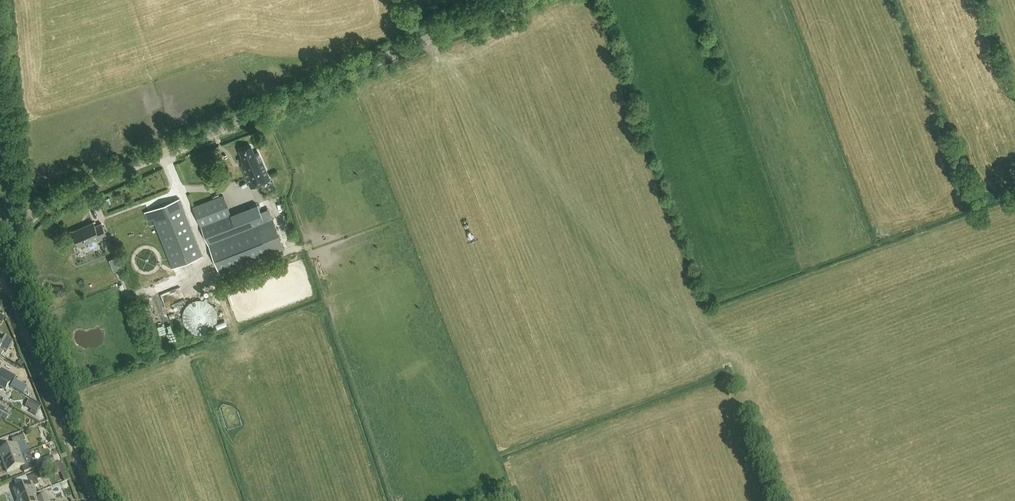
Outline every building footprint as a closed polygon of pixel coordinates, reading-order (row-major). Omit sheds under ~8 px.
[(253,185),(271,177),(260,149),(257,151),(254,143),(243,148),(245,155),(242,157),(253,185)] [(231,214),(223,195),(193,207),(220,274),(285,248),(273,219),(264,222),(257,204),(231,214)] [(148,222),(153,220),(173,268),(202,256),(179,198),(144,212),(148,222)] [(97,241),(108,236),(102,223),(95,226),(93,222),(73,231),(80,246),(96,238),(97,241)] [(118,255),(109,259),(114,271),(123,266),(118,255)] [(182,314),(182,317),(182,319),(182,321),(183,323),(184,325),(185,327),(187,329),(189,331),(190,332),(193,333),(195,334),(197,334),(199,334),(201,334),(204,334),(206,333),(208,332),(210,331),(212,329),(213,327),(214,325),(215,323),(216,321),(216,319),(217,317),(216,314),(216,312),(215,310),(214,308),(213,306),(212,304),(210,303),(208,302),(206,301),(204,300),(201,299),(199,299),(197,299),(195,300),(193,301),(190,302),(189,303),(187,304),(185,306),(184,308),(183,310),(182,312),(182,314)] [(1,356),(4,351),(6,353),(13,341),(4,336),(1,343),(0,342),(0,356),(1,356)] [(10,383),(0,377),(0,387),(6,390),(10,383)] [(24,409),(37,414),(40,404),(28,399),(24,409)] [(3,462),(21,455),(17,445),(25,441),(23,435),(11,440),(14,446),(0,451),(0,455),(3,462)] [(21,455),(3,462),(7,473),(22,467),(24,473),(36,468),(30,452),(21,455)] [(39,461),(42,467),(53,463),(51,457),(39,461)] [(18,500),(36,494),(33,487),(39,485),(37,481),(40,480),(38,474),(26,478),(29,484),(14,490),(18,500)]
